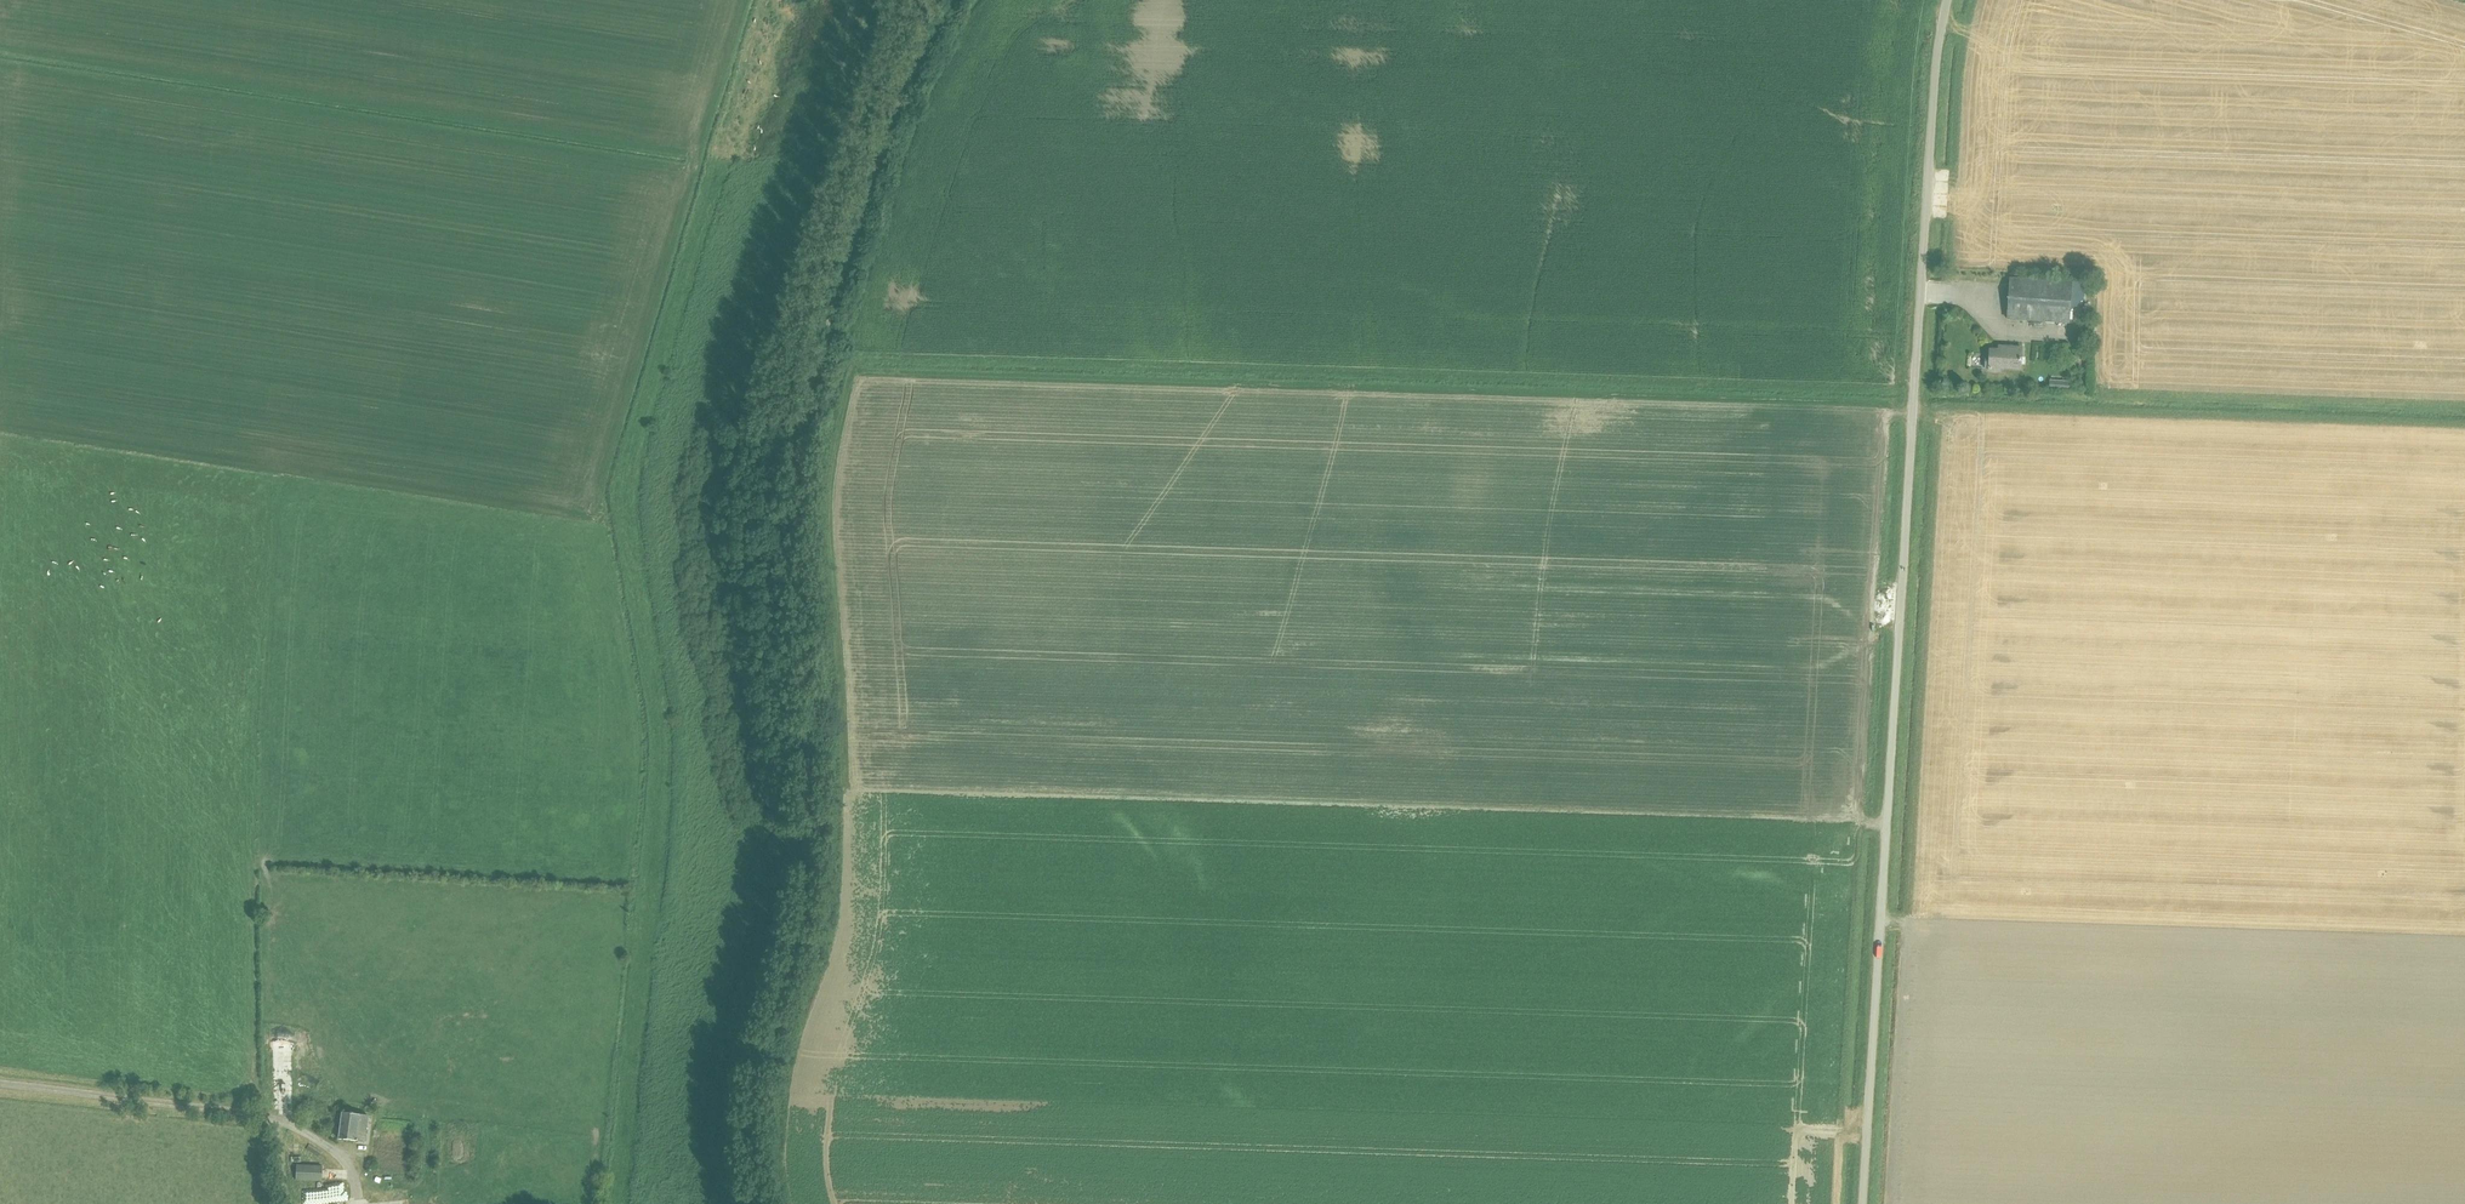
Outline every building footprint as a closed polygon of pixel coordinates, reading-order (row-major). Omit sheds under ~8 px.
[(2069,323),(2071,282),(2010,279),(2008,320),(2069,323)] [(1989,350),(1988,356),(1985,356),(1984,368),(1988,368),(1988,370),(2000,371),(2001,367),(2020,368),(2021,348),(1998,347),(1998,351),(1989,350)] [(2064,347),(2063,355),(2072,356),(2073,348),(2064,347)] [(2071,383),(2050,382),(2050,391),(2070,392),(2071,383)] [(363,1141),(365,1116),(340,1113),(338,1139),(363,1141)] [(296,1165),(295,1180),(321,1181),(322,1166),(296,1165)] [(306,1188),(306,1203),(330,1203),(330,1201),(351,1201),(351,1187),(306,1188)] [(412,1187),(392,1187),(391,1198),(412,1199),(412,1187)]
